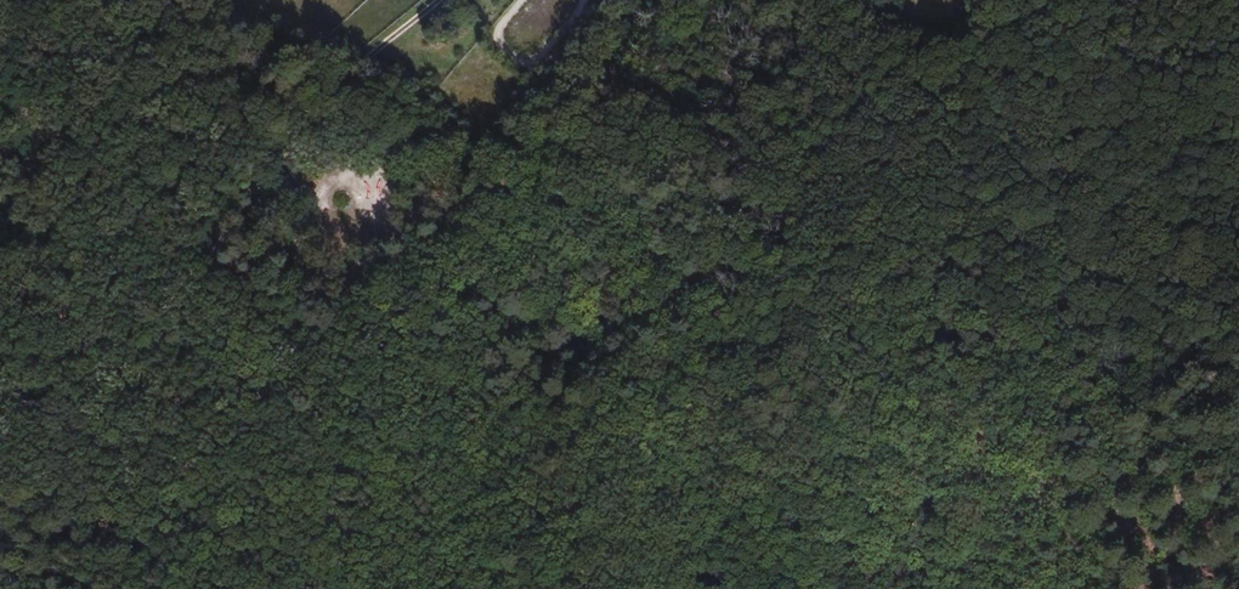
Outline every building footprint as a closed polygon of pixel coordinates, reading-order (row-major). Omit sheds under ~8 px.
[(324,36),(336,20),(322,10),(310,25),(324,36)]
